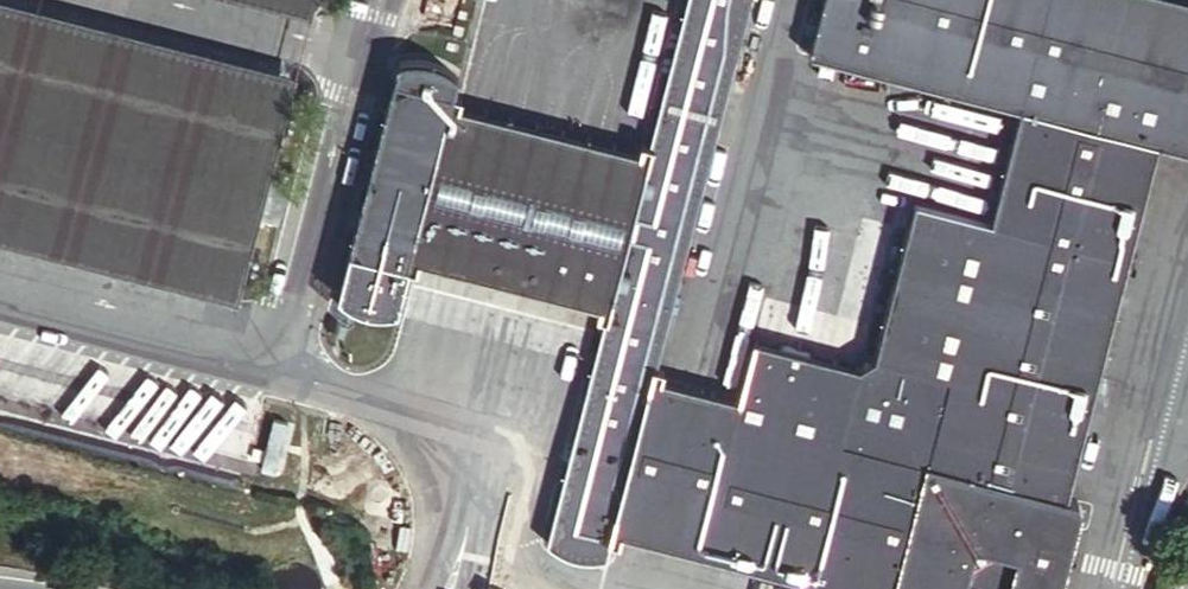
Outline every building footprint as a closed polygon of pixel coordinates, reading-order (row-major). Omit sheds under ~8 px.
[(237,301),(315,0),(0,0),(0,238),(237,301)] [(660,106),(651,142),(643,140),(641,150),(460,102),(461,94),(454,91),(457,77),(451,73),(446,71),(440,67),(434,65),(428,63),(422,62),(418,62),(411,62),(406,62),(399,63),(338,297),(344,301),(353,306),(360,309),(370,311),(377,312),(384,313),(391,312),(398,312),(410,271),(415,272),(418,262),(599,310),(597,318),(605,320),(545,540),(553,545),(561,549),(569,552),(576,554),(585,555),(591,556),(598,556),(606,555),(610,538),(619,539),(621,533),(840,588),(1060,588),(1080,511),(1080,507),(1080,503),(1080,501),(1078,499),(1076,498),(1072,496),(1067,495),(1159,143),(1187,150),(1187,0),(824,0),(810,54),(1017,108),(989,219),(912,200),(873,354),(860,351),(857,363),(756,336),(740,396),(663,376),(665,368),(658,366),(719,122),(660,106)] [(629,14),(633,0),(575,0),(629,14)] [(664,93),(723,107),(749,0),(686,0),(664,93)] [(723,107),(664,93),(660,106),(719,122),(723,107)]
